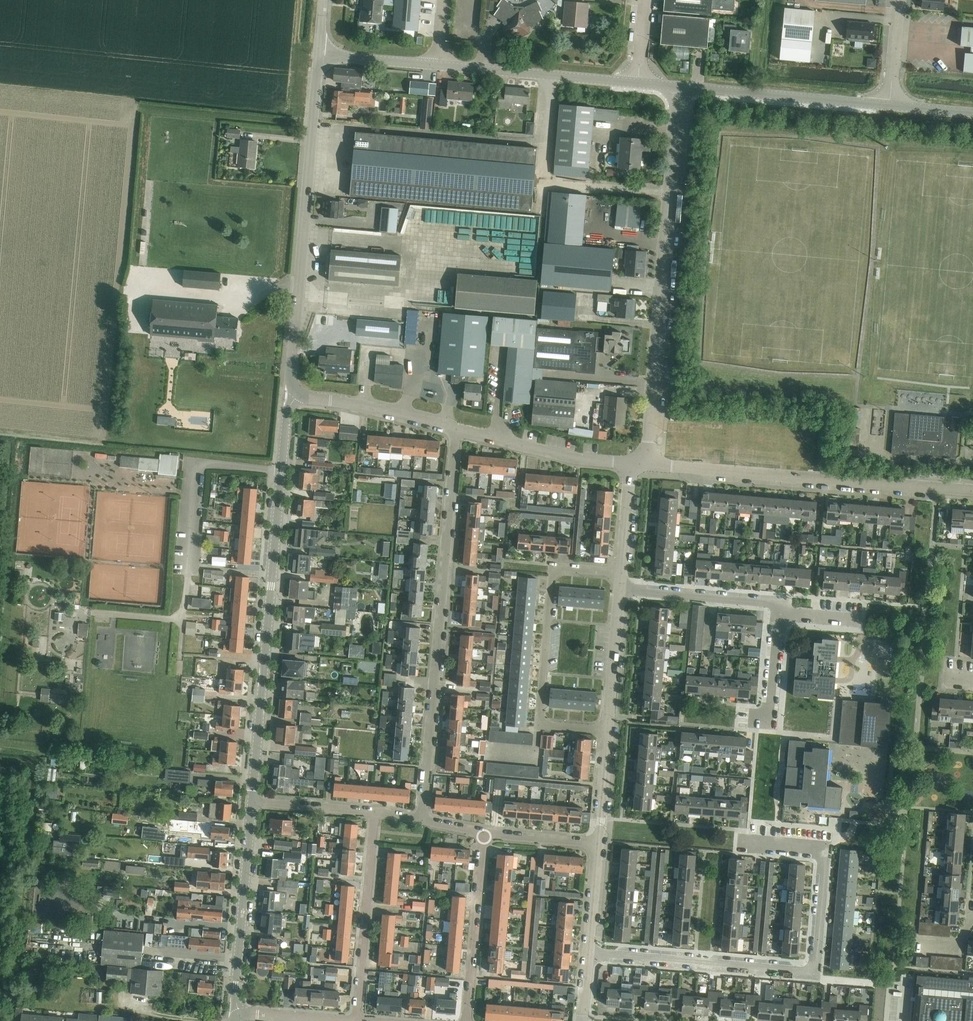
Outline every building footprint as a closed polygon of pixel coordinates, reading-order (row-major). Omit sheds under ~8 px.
[(369,10),(364,9),(363,19),(382,20),(383,5),(395,6),(394,29),(418,31),(421,0),(370,0),(369,10)] [(544,19),(540,11),(541,10),(537,2),(525,8),(515,7),(505,0),(502,0),(497,7),(499,8),(495,15),(507,24),(506,25),(511,35),(524,35),(529,28),(528,27),(544,19)] [(665,1),(664,12),(712,16),(712,10),(713,0),(665,0),(665,1)] [(712,10),(734,12),(735,0),(713,0),(712,10)] [(922,8),(943,10),(944,0),(923,0),(922,8)] [(486,1),(486,10),(489,11),(494,11),(495,1),(486,1)] [(589,3),(567,1),(565,25),(587,26),(589,3)] [(785,8),(780,56),(810,59),(815,11),(785,8)] [(664,15),(662,38),(661,45),(707,49),(710,19),(664,15)] [(847,37),(872,40),(874,24),(848,22),(847,37)] [(751,32),(735,31),(736,26),(725,25),(724,29),(731,29),(730,37),(731,37),(730,50),(749,52),(751,32)] [(964,72),(972,73),(972,28),(962,27),(960,46),(971,47),(970,54),(965,53),(963,72),(964,72)] [(867,67),(876,68),(876,59),(871,59),(867,58),(867,67)] [(335,79),(335,80),(344,81),(343,89),(356,90),(356,91),(358,91),(362,91),(363,80),(363,78),(363,74),(352,73),(352,71),(336,70),(335,79)] [(437,84),(411,81),(410,94),(436,96),(437,84)] [(441,90),(440,106),(447,107),(448,99),(472,102),(473,84),(449,82),(448,90),(441,90)] [(500,95),(498,108),(512,109),(513,104),(528,105),(529,89),(506,87),(506,96),(500,95)] [(334,92),(332,113),(333,114),(343,115),(343,111),(348,112),(349,105),(353,106),(354,106),(355,102),(356,92),(356,91),(356,90),(343,89),(342,89),(341,91),(335,91),(334,92)] [(356,92),(355,102),(370,104),(370,103),(371,94),(371,92),(370,92),(362,91),(358,91),(356,91),(356,92)] [(431,130),(434,99),(423,98),(420,129),(431,130)] [(560,105),(554,175),(588,178),(594,119),(617,121),(618,111),(595,109),(595,108),(560,105)] [(228,129),(227,137),(239,138),(240,130),(228,129)] [(356,132),(350,196),(531,212),(537,148),(356,132)] [(239,153),(238,167),(255,168),(257,142),(241,140),(240,147),(231,146),(230,152),(239,153)] [(648,151),(649,142),(640,141),(640,143),(622,141),(620,165),(632,166),(632,168),(639,169),(641,150),(648,151)] [(607,169),(606,177),(617,178),(617,169),(607,169)] [(582,245),(586,196),(552,193),(548,242),(582,245)] [(326,200),(324,216),(338,218),(343,218),(343,217),(344,213),(344,212),(345,202),(326,200)] [(382,207),(380,231),(397,233),(399,209),(382,207)] [(544,243),(541,284),(611,290),(614,249),(544,243)] [(141,245),(132,244),(131,261),(135,261),(134,263),(144,264),(145,257),(140,257),(141,245)] [(331,267),(330,280),(399,286),(401,256),(332,250),(331,260),(331,267)] [(644,277),(646,253),(627,252),(625,268),(627,268),(626,276),(644,277)] [(185,271),(183,287),(219,290),(221,274),(185,271)] [(533,315),(536,281),(459,274),(456,308),(533,315)] [(574,321),(576,294),(544,292),(542,319),(574,321)] [(613,299),(613,295),(598,294),(597,301),(608,302),(608,303),(611,303),(610,312),(617,312),(617,316),(634,318),(635,301),(613,299)] [(151,333),(150,335),(151,335),(199,339),(199,341),(215,342),(215,337),(237,339),(237,335),(238,335),(239,334),(240,330),(238,329),(239,319),(217,317),(218,305),(154,300),(151,326),(151,333)] [(465,399),(473,400),(473,406),(474,408),(482,408),(482,400),(481,400),(482,385),(477,384),(477,377),(483,377),(488,317),(444,313),(439,374),(452,375),(451,383),(466,384),(465,399)] [(494,316),(491,345),(509,347),(504,402),(514,403),(522,403),(529,404),(532,380),(533,368),(535,349),(537,328),(538,323),(538,320),(537,320),(536,320),(522,319),(494,316)] [(358,327),(357,335),(397,339),(399,323),(364,320),(359,319),(358,327)] [(535,349),(534,368),(544,369),(594,373),(595,360),(596,352),(622,354),(622,352),(629,352),(630,340),(621,339),(621,332),(612,331),(612,335),(605,335),(605,338),(597,337),(597,332),(579,330),(579,331),(537,328),(535,349)] [(320,356),(319,371),(320,371),(349,373),(352,350),(328,348),(327,357),(320,356)] [(376,363),(375,382),(383,383),(383,385),(392,386),(392,388),(402,389),(404,366),(390,364),(376,363)] [(533,368),(532,380),(536,380),(543,381),(544,369),(534,368),(533,368)] [(536,380),(532,425),(572,428),(576,384),(543,381),(536,380)] [(623,427),(626,399),(606,397),(604,413),(608,413),(606,426),(616,427),(616,426),(623,427)] [(891,453),(956,459),(959,418),(895,413),(891,453)] [(309,434),(323,435),(323,431),(338,432),(339,421),(324,420),(310,418),(309,434)] [(341,426),(339,438),(357,440),(359,428),(341,426)] [(846,454),(856,455),(858,456),(860,429),(848,428),(847,445),(846,445),(846,450),(846,454)] [(600,431),(599,439),(607,439),(607,438),(607,431),(600,431)] [(360,440),(360,450),(367,450),(367,451),(374,452),(373,457),(378,458),(380,436),(368,435),(368,440),(360,440)] [(380,436),(378,458),(379,452),(391,453),(392,437),(380,436)] [(317,451),(318,444),(318,438),(308,437),(308,443),(305,443),(304,444),(303,459),(304,460),(325,462),(326,452),(317,451)] [(392,437),(391,453),(402,454),(404,438),(392,437)] [(404,438),(402,454),(414,455),(416,439),(404,438)] [(416,439),(414,455),(426,456),(428,440),(416,439)] [(428,440),(426,456),(439,457),(440,442),(428,440)] [(121,455),(120,467),(131,468),(131,469),(132,470),(138,471),(139,470),(159,471),(159,474),(162,477),(173,478),(177,476),(179,453),(171,453),(170,455),(160,454),(160,459),(121,455)] [(469,456),(468,471),(480,472),(482,457),(469,456)] [(482,457),(480,472),(492,473),(494,458),(482,457)] [(494,458),(492,473),(504,474),(505,459),(494,458)] [(505,459),(504,474),(516,475),(518,460),(505,459)] [(302,468),(301,472),(300,488),(318,490),(319,469),(302,468)] [(526,474),(525,489),(538,490),(539,475),(526,474)] [(539,475),(538,490),(551,491),(553,476),(539,475)] [(553,476),(551,491),(559,492),(558,499),(564,500),(564,492),(565,477),(553,476)] [(564,492),(577,494),(579,478),(565,477),(564,492)] [(402,479),(401,492),(406,492),(406,486),(415,487),(415,481),(402,479)] [(418,492),(417,497),(422,497),(436,498),(437,486),(423,485),(423,493),(418,492)] [(244,494),(244,500),(256,500),(257,489),(238,487),(238,493),(244,494)] [(396,499),(397,491),(389,490),(388,498),(396,499)] [(598,490),(597,504),(612,505),(613,492),(598,490)] [(703,492),(701,509),(715,510),(716,493),(703,492)] [(716,493),(715,510),(727,511),(728,494),(716,493)] [(728,494),(727,511),(739,512),(741,495),(728,494)] [(741,495),(739,512),(752,513),(753,496),(741,495)] [(520,509),(536,511),(537,506),(527,505),(528,497),(521,496),(520,509)] [(753,496),(752,513),(764,515),(766,498),(753,496)] [(422,498),(421,510),(435,511),(436,499),(436,498),(422,497),(422,498)] [(661,497),(660,510),(677,512),(678,499),(661,497)] [(469,502),(468,514),(481,516),(481,508),(488,509),(488,503),(488,499),(482,498),(482,503),(469,502)] [(766,498),(764,515),(777,516),(779,499),(766,498)] [(297,515),(315,517),(316,507),(329,509),(329,502),(299,499),(297,515)] [(779,499),(777,516),(790,517),(791,500),(779,499)] [(244,500),(243,511),(255,512),(256,500),(244,500)] [(690,506),(689,513),(697,514),(698,501),(690,500),(690,506)] [(791,500),(790,517),(802,518),(804,501),(791,500)] [(804,501),(802,518),(815,519),(817,502),(804,501)] [(828,502),(827,520),(827,524),(840,525),(840,521),(842,503),(828,502)] [(842,503),(840,521),(853,522),(854,504),(842,503)] [(597,504),(596,517),(611,518),(612,505),(597,504)] [(854,504),(853,522),(865,523),(866,505),(854,504)] [(866,505),(865,523),(877,524),(879,506),(866,505)] [(879,506),(877,524),(890,525),(891,508),(879,506)] [(890,525),(903,526),(902,529),(909,529),(910,517),(904,516),(905,509),(891,508),(890,525)] [(952,527),(964,528),(966,510),(953,509),(952,527)] [(415,515),(415,521),(420,521),(434,522),(435,511),(421,510),(421,516),(415,515)] [(660,510),(659,523),(676,524),(677,512),(660,510)] [(964,528),(972,528),(972,511),(966,510),(964,528)] [(243,511),(241,525),(254,526),(255,512),(243,511)] [(468,514),(467,527),(486,528),(486,523),(480,523),(481,516),(468,514)] [(596,517),(595,530),(610,531),(611,518),(596,517)] [(397,530),(397,537),(403,537),(410,538),(427,539),(428,535),(433,535),(434,523),(434,522),(420,521),(420,522),(419,534),(414,533),(413,533),(413,532),(411,532),(411,531),(410,531),(397,530)] [(658,536),(675,537),(676,524),(659,523),(658,536)] [(241,525),(240,536),(253,537),(254,526),(241,525)] [(467,527),(466,540),(479,541),(485,541),(486,528),(467,527)] [(295,545),(295,546),(310,548),(314,548),(315,539),(319,540),(320,539),(324,536),(326,536),(326,537),(328,537),(328,536),(333,537),(332,538),(345,539),(345,533),(328,531),(320,530),(310,529),(296,528),(295,545)] [(595,530),(594,543),(609,544),(610,531),(595,530)] [(760,538),(765,538),(775,539),(775,534),(766,533),(766,531),(760,530),(760,538)] [(518,549),(531,550),(532,535),(519,534),(518,549)] [(800,541),(807,542),(817,543),(818,536),(814,536),(814,535),(808,534),(808,535),(801,534),(800,541)] [(220,544),(220,541),(228,542),(228,536),(221,536),(214,536),(207,535),(206,543),(214,543),(220,544)] [(532,535),(531,550),(544,551),(545,536),(532,535)] [(240,536),(239,548),(252,548),(253,537),(240,536)] [(545,536),(544,551),(558,552),(559,537),(545,536)] [(658,536),(657,548),(674,550),(675,537),(658,536)] [(559,537),(558,552),(570,553),(571,538),(559,537)] [(466,540),(465,552),(477,553),(477,552),(478,552),(479,541),(466,540)] [(414,543),(413,555),(427,557),(428,544),(414,543)] [(608,557),(609,544),(594,543),(593,555),(608,557)] [(232,556),(231,562),(250,564),(252,548),(239,548),(238,557),(232,556)] [(317,548),(316,555),(317,555),(335,557),(335,550),(322,549),(317,548)] [(657,548),(656,561),(673,562),(674,550),(657,548)] [(478,553),(478,552),(477,552),(477,553),(465,552),(464,564),(476,566),(477,558),(482,558),(483,553),(478,553)] [(784,552),(784,554),(782,554),(781,563),(785,563),(785,559),(789,560),(790,552),(784,552)] [(696,577),(708,578),(710,554),(698,553),(696,577)] [(309,573),(311,556),(294,554),(292,571),(309,573)] [(710,554),(708,578),(721,579),(721,578),(722,562),(710,561),(711,554),(710,554)] [(413,555),(412,568),(426,569),(427,557),(413,555)] [(213,557),(212,565),(225,566),(226,558),(213,557)] [(654,573),(671,575),(677,575),(678,562),(673,562),(656,561),(654,573)] [(721,578),(721,579),(734,580),(735,563),(722,562),(721,578)] [(683,576),(692,577),(693,564),(684,563),(683,576)] [(735,563),(734,580),(746,581),(746,578),(748,564),(735,563)] [(746,578),(746,581),(759,582),(759,578),(760,565),(748,564),(746,578)] [(759,582),(771,583),(772,578),(773,566),(760,565),(759,578),(759,582)] [(772,578),(771,583),(784,585),(785,578),(785,568),(773,566),(772,578)] [(819,567),(818,580),(824,580),(823,588),(836,589),(837,578),(837,573),(838,572),(826,571),(827,567),(819,567)] [(412,568),(411,580),(425,581),(426,569),(412,568)] [(785,578),(784,585),(797,586),(797,578),(798,569),(785,568),(785,578)] [(797,578),(797,586),(809,587),(811,570),(798,569),(797,578)] [(204,577),(211,577),(211,578),(223,579),(224,571),(212,570),(204,570),(204,577)] [(837,578),(836,589),(849,590),(850,578),(850,573),(838,572),(837,573),(837,578)] [(489,583),(500,584),(501,574),(490,573),(489,583)] [(850,578),(849,590),(861,591),(863,574),(850,573),(850,578)] [(310,581),(333,583),(334,577),(311,574),(310,581)] [(467,574),(466,587),(479,588),(479,581),(486,582),(486,576),(467,574)] [(863,574),(861,591),(874,592),(875,578),(875,575),(863,574)] [(236,582),(236,588),(248,588),(249,577),(230,575),(230,581),(236,582)] [(875,578),(874,592),(886,594),(888,578),(888,576),(875,575),(875,578)] [(888,578),(886,594),(899,595),(900,588),(904,589),(905,577),(901,576),(901,577),(888,576),(888,578)] [(519,577),(518,591),(536,592),(537,579),(519,577)] [(309,590),(309,581),(291,580),(290,597),(315,600),(316,591),(309,590)] [(411,580),(410,591),(424,593),(425,581),(411,580)] [(336,587),(334,608),(337,608),(346,609),(348,610),(350,588),(336,587)] [(466,587),(465,598),(477,600),(479,588),(466,587)] [(560,587),(558,605),(573,606),(574,588),(560,587)] [(230,601),(234,601),(247,602),(248,588),(236,588),(231,588),(230,601)] [(574,588),(573,606),(588,607),(590,589),(574,588)] [(590,589),(588,607),(603,609),(605,591),(590,589)] [(410,591),(409,603),(422,605),(424,593),(410,591)] [(518,591),(517,606),(534,608),(536,592),(518,591)] [(193,597),(192,607),(201,608),(202,598),(193,597)] [(465,598),(464,612),(476,613),(477,600),(465,598)] [(234,601),(233,613),(246,614),(247,602),(234,601)] [(402,614),(401,619),(417,621),(417,617),(421,617),(422,605),(409,603),(408,614),(402,614)] [(288,622),(288,623),(304,625),(305,625),(305,624),(306,618),(315,619),(316,608),(307,607),(289,606),(288,622)] [(517,606),(515,621),(533,622),(534,608),(517,606)] [(652,607),(651,620),(668,622),(669,609),(652,607)] [(346,609),(346,618),(355,619),(356,610),(348,610),(346,609)] [(681,610),(680,623),(687,624),(688,610),(681,610)] [(462,625),(482,627),(482,621),(476,621),(476,613),(464,612),(462,625)] [(233,613),(232,626),(245,628),(246,614),(233,613)] [(718,613),(716,638),(728,640),(728,639),(729,632),(730,631),(731,614),(718,613)] [(729,632),(728,639),(732,639),(732,631),(742,632),(741,640),(742,633),(744,615),(731,614),(730,631),(729,632)] [(742,633),(741,640),(745,641),(745,633),(755,634),(754,637),(761,638),(763,623),(756,622),(757,616),(744,615),(742,633)] [(651,620),(649,633),(666,634),(668,622),(651,620)] [(405,627),(404,639),(419,640),(420,628),(416,627),(417,623),(400,621),(400,626),(405,627)] [(515,621),(514,635),(532,637),(533,622),(515,621)] [(79,623),(78,636),(86,637),(87,637),(88,637),(89,626),(89,624),(88,624),(79,623)] [(321,632),(321,634),(346,636),(347,625),(345,625),(336,624),(334,624),(322,623),(322,625),(321,632)] [(212,632),(212,630),(226,631),(226,638),(244,640),(245,628),(232,626),(220,625),(212,624),(212,625),(205,625),(205,631),(212,632)] [(285,649),(299,650),(300,650),(307,650),(307,651),(314,651),(316,634),(287,632),(285,649)] [(462,634),(460,647),(473,648),(474,641),(480,642),(481,639),(489,640),(488,649),(494,650),(495,634),(473,632),(473,635),(462,634)] [(649,633),(648,645),(665,647),(666,634),(649,633)] [(514,635),(513,649),(531,651),(532,637),(514,635)] [(224,644),(224,650),(243,652),(244,640),(226,638),(231,639),(231,645),(224,644)] [(399,650),(418,652),(419,640),(404,639),(403,650),(399,650)] [(796,658),(793,695),(810,697),(810,693),(818,693),(817,697),(834,699),(835,677),(837,662),(835,661),(836,656),(837,656),(839,640),(822,639),(822,643),(814,642),(813,654),(810,653),(810,659),(796,658)] [(372,653),(381,654),(382,642),(373,641),(372,653)] [(648,645),(647,658),(664,659),(665,647),(648,645)] [(460,647),(459,660),(477,661),(472,661),(473,648),(460,647)] [(364,659),(365,650),(350,649),(349,657),(364,659)] [(513,649),(511,665),(529,667),(531,651),(513,649)] [(403,656),(402,663),(417,664),(418,652),(399,650),(399,655),(403,656)] [(647,658),(646,671),(663,672),(664,659),(647,658)] [(227,673),(227,679),(243,681),(244,670),(231,669),(231,666),(232,661),(222,660),(221,672),(227,673)] [(306,677),(308,662),(284,660),(284,666),(282,666),(281,673),(283,673),(283,675),(306,677)] [(459,660),(458,672),(471,673),(472,666),(477,667),(477,661),(459,660)] [(416,676),(417,664),(402,663),(401,675),(416,676)] [(511,665),(510,681),(528,683),(529,667),(511,665)] [(688,667),(686,692),(699,693),(700,676),(699,676),(694,676),(695,668),(688,667)] [(700,676),(699,693),(712,694),(713,677),(712,677),(707,677),(707,669),(700,668),(699,676),(700,676)] [(713,677),(712,694),(724,696),(726,678),(725,678),(725,675),(720,674),(720,670),(713,669),(712,677),(713,677)] [(726,678),(724,696),(737,697),(739,680),(737,679),(731,679),(732,671),(726,670),(725,675),(725,678),(726,678)] [(646,671),(645,683),(662,685),(663,672),(646,671)] [(739,680),(737,697),(750,698),(750,693),(757,694),(758,677),(751,676),(751,681),(741,680),(742,672),(738,671),(737,679),(739,680)] [(457,685),(476,687),(477,681),(470,681),(471,673),(458,672),(457,685)] [(220,679),(219,693),(229,694),(229,691),(242,692),(243,681),(227,679),(220,679)] [(281,696),(304,698),(305,681),(282,680),(281,696)] [(510,681),(509,695),(527,697),(528,683),(510,681)] [(481,683),(480,690),(490,691),(491,684),(481,683)] [(645,683),(644,696),(661,697),(662,685),(645,683)] [(193,688),(193,694),(205,695),(205,689),(200,689),(200,686),(196,686),(195,688),(193,688)] [(400,687),(399,699),(413,700),(415,688),(400,687)] [(49,698),(50,689),(47,688),(44,688),(42,688),(41,701),(44,701),(49,702),(49,698)] [(549,707),(564,708),(566,690),(551,689),(549,707)] [(566,690),(564,708),(578,709),(580,691),(566,690)] [(580,691),(578,709),(594,711),(596,693),(580,691)] [(307,692),(306,701),(318,702),(318,693),(307,692)] [(485,710),(488,710),(490,694),(477,693),(477,700),(486,700),(485,710)] [(452,694),(451,707),(464,708),(464,701),(471,701),(471,696),(452,694)] [(509,695),(508,710),(525,712),(527,697),(509,695)] [(652,709),(652,715),(651,715),(651,723),(667,724),(667,716),(664,716),(665,710),(660,710),(661,697),(644,696),(643,708),(652,709)] [(932,720),(935,720),(939,720),(940,715),(951,716),(953,698),(948,698),(948,699),(940,698),(940,701),(934,701),(932,720)] [(953,698),(951,716),(964,717),(965,700),(958,700),(958,699),(953,698)] [(297,718),(298,701),(280,699),(279,716),(297,718)] [(392,710),(412,712),(413,700),(399,699),(398,710),(392,710)] [(843,700),(839,743),(888,748),(891,704),(843,700)] [(964,717),(972,718),(972,700),(972,701),(965,700),(964,717)] [(224,709),(223,716),(239,717),(241,706),(228,704),(228,702),(218,701),(218,708),(224,709)] [(451,707),(450,719),(463,720),(464,708),(451,707)] [(391,722),(411,724),(412,712),(392,710),(391,716),(397,716),(396,723),(391,722)] [(524,727),(525,712),(508,710),(506,725),(524,727)] [(312,713),(301,712),(300,724),(321,726),(321,719),(312,718),(312,713)] [(217,721),(216,729),(226,730),(226,727),(238,728),(239,717),(223,716),(223,722),(217,721)] [(450,719),(449,732),(462,733),(462,726),(467,726),(468,721),(463,720),(450,719)] [(396,728),(395,735),(410,736),(411,724),(391,722),(391,727),(396,728)] [(276,742),(276,744),(291,745),(295,746),(296,728),(297,727),(295,727),(278,725),(276,742)] [(449,732),(448,744),(460,745),(462,733),(449,732)] [(682,732),(680,758),(683,758),(684,750),(693,750),(694,750),(695,733),(682,732)] [(640,733),(639,746),(656,747),(657,734),(640,733)] [(697,751),(706,752),(706,751),(707,751),(708,734),(695,733),(694,750),(693,750),(692,758),(696,759),(697,751)] [(706,752),(706,754),(705,760),(709,760),(709,752),(718,753),(718,752),(719,752),(721,735),(708,734),(707,751),(706,751),(706,752)] [(395,735),(394,747),(409,748),(410,736),(395,735)] [(541,748),(544,749),(549,749),(552,749),(554,736),(542,735),(541,748)] [(718,752),(718,753),(718,761),(721,761),(722,753),(731,754),(732,754),(733,737),(721,735),(719,752),(718,752)] [(221,745),(220,751),(236,752),(237,742),(225,741),(225,738),(215,737),(214,744),(221,745)] [(731,754),(730,762),(734,762),(734,760),(736,760),(737,754),(745,755),(744,763),(751,763),(752,751),(745,750),(746,738),(733,737),(732,754),(731,754)] [(576,738),(575,751),(590,753),(591,739),(576,738)] [(789,740),(784,804),(800,805),(801,801),(808,802),(808,806),(824,807),(840,809),(842,787),(826,785),(829,749),(813,747),(812,751),(805,751),(806,741),(789,740)] [(448,744),(447,757),(459,758),(460,745),(448,744)] [(295,754),(316,756),(317,748),(296,746),(295,754)] [(639,746),(638,758),(655,760),(656,747),(639,746)] [(394,747),(393,759),(408,760),(409,748),(394,747)] [(213,758),(213,765),(222,766),(223,763),(235,764),(236,752),(220,751),(219,758),(213,758)] [(575,751),(574,763),(589,765),(590,753),(575,751)] [(316,756),(315,778),(324,779),(326,757),(316,756)] [(446,770),(465,771),(465,765),(459,765),(459,758),(447,757),(446,770)] [(333,774),(338,775),(339,759),(334,759),(328,758),(327,771),(333,771),(333,774)] [(638,758),(637,771),(654,772),(655,760),(638,758)] [(690,762),(679,762),(679,771),(691,772),(692,767),(690,767),(690,762)] [(588,779),(589,765),(574,763),(573,777),(588,779)] [(193,770),(206,772),(207,765),(194,764),(188,764),(188,769),(194,770),(193,770)] [(275,764),(274,777),(291,778),(299,779),(300,769),(292,769),(292,766),(275,764)] [(530,766),(529,777),(533,778),(538,778),(539,767),(535,767),(530,766)] [(166,776),(165,779),(190,781),(191,772),(185,771),(166,769),(166,776)] [(637,771),(636,783),(653,785),(654,772),(637,771)] [(334,795),(347,796),(348,784),(341,783),(341,777),(335,776),(334,795)] [(273,786),(277,786),(277,791),(290,792),(290,787),(290,784),(308,786),(309,780),(299,779),(291,778),(274,777),(273,786)] [(461,783),(460,788),(460,792),(462,792),(462,788),(462,783),(469,784),(470,779),(456,777),(456,783),(461,783)] [(506,790),(506,783),(507,779),(495,778),(494,789),(506,790)] [(216,787),(215,794),(232,796),(234,782),(198,779),(198,786),(216,787)] [(487,779),(486,786),(486,792),(493,792),(493,790),(494,780),(487,779)] [(399,788),(397,801),(410,802),(411,789),(411,784),(411,783),(406,782),(405,789),(399,788)] [(636,783),(635,796),(652,797),(653,785),(636,783)] [(348,784),(347,796),(360,798),(361,785),(348,784)] [(361,785),(360,798),(372,799),(373,786),(361,785)] [(373,786),(372,799),(384,800),(385,787),(373,786)] [(385,787),(384,800),(397,801),(399,788),(385,787)] [(677,787),(675,812),(688,813),(690,796),(689,796),(690,788),(677,787)] [(46,797),(57,799),(58,790),(47,788),(46,797)] [(690,796),(688,813),(701,814),(703,797),(702,797),(693,796),(693,788),(690,788),(689,796),(690,796)] [(703,797),(701,814),(714,816),(715,798),(714,798),(705,797),(706,789),(702,789),(702,797),(703,797)] [(435,809),(449,810),(450,798),(442,797),(442,791),(436,790),(435,809)] [(715,798),(714,816),(726,817),(728,800),(727,799),(727,791),(722,791),(715,790),(714,798),(715,798)] [(728,800),(726,817),(739,818),(740,812),(746,813),(748,797),(741,797),(741,800),(731,800),(732,792),(727,791),(727,799),(728,800)] [(476,800),(475,813),(485,814),(487,794),(482,794),(481,800),(476,800)] [(651,810),(652,797),(635,796),(634,809),(651,810)] [(450,798),(449,810),(462,811),(463,799),(450,798)] [(463,799),(462,811),(475,813),(476,800),(463,799)] [(503,816),(517,817),(518,802),(505,801),(503,816)] [(210,802),(209,818),(230,820),(232,804),(210,802)] [(518,802),(517,817),(529,818),(531,803),(518,802)] [(531,803),(529,818),(542,819),(544,804),(531,803)] [(544,804),(542,819),(555,821),(557,806),(544,804)] [(557,806),(555,821),(568,822),(570,807),(557,806)] [(570,807),(568,822),(581,823),(583,808),(570,807)] [(850,819),(858,820),(859,812),(851,811),(850,819)] [(198,813),(182,812),(181,819),(197,821),(198,813)] [(582,818),(582,822),(590,823),(591,813),(582,812),(582,813),(582,818)] [(113,813),(112,823),(122,824),(123,815),(113,813)] [(949,813),(948,825),(966,827),(966,822),(965,822),(965,814),(949,813)] [(291,834),(293,820),(271,818),(270,832),(291,834)] [(345,829),(344,836),(357,837),(358,824),(345,823),(339,823),(339,829),(345,829)] [(948,825),(947,837),(963,839),(964,832),(965,832),(966,827),(948,825)] [(230,828),(206,826),(205,834),(211,835),(211,839),(219,839),(219,838),(229,838),(230,828)] [(144,827),(143,837),(165,840),(166,833),(160,832),(160,829),(144,827)] [(54,840),(53,853),(73,855),(74,843),(80,843),(81,836),(61,834),(60,841),(54,840)] [(317,844),(316,846),(317,846),(324,847),(325,837),(317,836),(317,844)] [(329,842),(329,847),(356,850),(357,837),(344,836),(344,843),(329,842)] [(947,837),(946,849),(964,851),(964,846),(963,846),(963,839),(947,837)] [(275,840),(275,848),(292,851),(293,842),(275,840)] [(293,841),(293,842),(292,851),(292,853),(300,854),(301,842),(298,841),(293,841)] [(308,854),(314,854),(316,854),(317,846),(316,846),(317,844),(309,843),(308,854)] [(228,852),(209,850),(210,847),(189,845),(189,854),(209,856),(208,861),(213,861),(213,867),(226,868),(228,852)] [(338,854),(337,861),(355,862),(356,850),(329,847),(328,853),(338,854)] [(432,847),(431,859),(444,860),(444,848),(432,847)] [(444,848),(444,860),(456,862),(457,849),(444,848)] [(457,849),(456,862),(463,862),(463,869),(468,869),(469,863),(470,850),(457,849)] [(622,849),(621,862),(636,863),(638,850),(622,849)] [(841,849),(840,863),(858,865),(859,851),(841,849)] [(947,863),(947,868),(960,869),(960,863),(962,864),(962,856),(963,856),(964,851),(946,849),(944,863),(947,863)] [(389,852),(388,864),(400,866),(401,860),(407,860),(408,854),(389,852)] [(267,858),(266,876),(286,878),(287,869),(287,861),(301,862),(302,854),(300,854),(292,853),(284,853),(284,860),(267,858)] [(498,854),(497,867),(512,868),(513,855),(498,854)] [(545,854),(543,870),(551,870),(550,877),(556,877),(557,871),(558,855),(545,854)] [(680,854),(679,867),(694,868),(695,855),(680,854)] [(558,855),(557,871),(569,872),(571,856),(558,855)] [(186,858),(166,856),(165,864),(185,866),(186,858)] [(571,856),(569,872),(583,873),(584,858),(571,856)] [(83,866),(99,867),(100,860),(83,858),(83,866)] [(730,858),(729,872),(744,873),(745,859),(730,858)] [(332,873),(335,873),(354,875),(355,862),(337,861),(337,867),(332,867),(332,873)] [(621,862),(620,875),(635,876),(636,863),(621,862)] [(790,863),(789,876),(804,878),(805,865),(790,863)] [(840,863),(838,878),(857,880),(858,865),(840,863)] [(388,864),(387,877),(399,878),(400,866),(388,864)] [(497,867),(496,880),(511,881),(512,868),(497,867)] [(679,867),(678,880),(693,881),(694,868),(679,867)] [(329,869),(319,868),(318,876),(328,876),(329,869)] [(943,874),(942,886),(960,888),(961,883),(960,883),(960,875),(959,875),(960,869),(947,868),(947,874),(943,874)] [(207,889),(222,890),(224,889),(225,874),(210,872),(209,873),(198,872),(197,888),(204,889),(204,887),(207,888),(207,889)] [(743,886),(747,886),(748,873),(744,873),(729,872),(728,884),(743,886)] [(406,885),(414,885),(415,875),(407,874),(406,885)] [(620,875),(619,888),(634,889),(635,876),(620,875)] [(789,876),(788,890),(803,891),(804,878),(789,876)] [(387,877),(386,889),(398,890),(399,878),(387,877)] [(838,878),(837,893),(855,894),(857,880),(838,878)] [(541,894),(554,896),(555,891),(552,891),(546,890),(547,880),(538,879),(536,894),(541,894)] [(265,891),(263,909),(276,910),(282,910),(283,911),(284,903),(286,904),(287,894),(290,894),(298,894),(299,882),(279,880),(278,891),(278,892),(265,891)] [(496,880),(495,892),(510,894),(511,881),(496,880)] [(678,880),(677,893),(692,894),(693,881),(678,880)] [(189,883),(175,882),(174,890),(188,892),(189,883)] [(728,884),(726,897),(741,899),(743,886),(728,884)] [(341,891),(341,898),(353,899),(355,886),(342,885),(342,886),(336,885),(335,890),(341,891)] [(927,885),(923,885),(922,892),(927,893),(927,890),(928,890),(932,887),(932,886),(927,885)] [(98,896),(120,898),(121,888),(105,886),(104,891),(98,890),(98,896)] [(942,886),(941,899),(958,900),(959,893),(960,893),(960,888),(942,886)] [(754,900),(758,900),(762,900),(763,887),(759,887),(759,892),(755,891),(754,900)] [(619,888),(618,901),(633,902),(634,889),(619,888)] [(384,903),(403,905),(404,899),(398,898),(398,890),(386,889),(384,903)] [(788,890),(787,902),(802,904),(803,891),(788,890)] [(658,891),(656,904),(661,905),(667,905),(667,901),(661,901),(661,896),(673,897),(673,893),(662,892),(662,891),(658,891)] [(495,892),(493,907),(509,908),(510,894),(495,892)] [(677,893),(676,906),(691,907),(692,894),(677,893)] [(837,893),(836,907),(854,909),(855,894),(837,893)] [(179,900),(177,918),(191,919),(192,907),(191,907),(191,901),(192,899),(190,898),(190,896),(177,896),(176,899),(179,900)] [(453,896),(452,907),(465,909),(466,897),(453,896)] [(726,897),(725,909),(740,911),(741,899),(726,897)] [(341,898),(340,911),(352,912),(353,899),(341,898)] [(936,904),(936,910),(958,912),(959,908),(957,908),(958,900),(941,899),(941,904),(936,904)] [(192,907),(191,919),(204,920),(205,904),(202,904),(202,902),(191,901),(191,907),(192,907)] [(559,901),(558,915),(573,916),(574,903),(559,901)] [(618,901),(617,914),(632,915),(633,902),(618,901)] [(787,902),(785,916),(801,917),(802,904),(787,902)] [(205,904),(204,920),(222,922),(223,906),(205,904)] [(676,906),(675,919),(690,919),(691,907),(676,906)] [(452,907),(451,921),(463,922),(465,909),(452,907)] [(493,907),(492,919),(507,920),(509,908),(493,907)] [(836,907),(835,921),(853,922),(854,909),(836,907)] [(527,912),(526,922),(530,922),(532,909),(527,909),(524,908),(524,909),(511,908),(511,913),(513,913),(524,914),(524,911),(527,912)] [(725,909),(724,924),(739,925),(740,911),(725,909)] [(940,910),(939,923),(945,924),(951,924),(956,925),(957,917),(958,917),(958,912),(940,910)] [(340,911),(339,923),(351,924),(352,912),(340,911)] [(261,931),(272,933),(282,933),(283,915),(263,913),(261,931)] [(383,914),(382,927),(395,928),(395,921),(402,922),(402,916),(401,916),(396,915),(383,914)] [(617,914),(615,927),(636,929),(636,928),(631,928),(632,915),(617,914)] [(765,914),(764,927),(775,928),(768,927),(769,914),(765,914)] [(558,915),(557,927),(572,929),(573,916),(558,915)] [(785,916),(784,929),(799,930),(801,917),(785,916)] [(492,919),(491,931),(506,932),(507,920),(492,919)] [(675,919),(673,932),(689,933),(690,919),(675,919)] [(451,921),(450,933),(462,934),(463,922),(451,921)] [(835,921),(833,936),(851,937),(853,922),(835,921)] [(149,923),(148,932),(164,933),(165,928),(162,927),(162,924),(149,923)] [(339,923),(337,936),(350,937),(351,924),(339,923)] [(724,924),(723,936),(738,938),(739,925),(724,924)] [(381,939),(394,940),(399,941),(400,930),(395,929),(395,928),(382,927),(381,939)] [(557,927),(556,941),(571,942),(572,929),(557,927)] [(615,927),(614,940),(629,941),(630,933),(636,933),(636,929),(615,927)] [(764,927),(763,940),(767,940),(768,932),(774,932),(775,928),(764,927)] [(204,931),(203,937),(218,938),(221,938),(222,930),(204,928),(204,931)] [(784,929),(783,941),(798,943),(799,930),(784,929)] [(101,965),(108,965),(107,980),(128,982),(129,967),(133,968),(131,993),(162,996),(164,970),(141,968),(144,934),(104,930),(101,965)] [(654,930),(653,943),(657,943),(658,935),(663,936),(664,931),(658,931),(658,930),(654,930)] [(491,931),(490,945),(505,946),(506,932),(491,931)] [(673,932),(672,945),(687,946),(689,933),(673,932)] [(450,933),(449,945),(461,946),(462,934),(450,933)] [(168,947),(195,949),(195,950),(203,950),(203,951),(220,952),(221,940),(205,939),(205,937),(202,937),(197,937),(188,936),(169,934),(168,947)] [(337,936),(336,948),(349,949),(350,937),(337,936)] [(400,946),(408,947),(409,937),(401,936),(400,946)] [(722,949),(737,951),(738,938),(723,936),(722,949)] [(833,936),(832,952),(850,953),(851,937),(833,936)] [(259,951),(277,952),(279,953),(280,946),(277,945),(278,939),(260,937),(259,951)] [(381,939),(380,951),(393,952),(394,940),(381,939)] [(556,941),(554,954),(570,955),(571,942),(556,941)] [(783,941),(782,955),(797,956),(798,943),(783,941)] [(449,945),(448,957),(460,959),(461,946),(449,945)] [(490,945),(489,958),(504,959),(505,946),(490,945)] [(330,954),(329,960),(348,962),(349,949),(336,948),(336,954),(330,954)] [(393,953),(393,952),(380,951),(379,965),(398,966),(399,956),(403,957),(403,954),(393,953)] [(832,952),(830,967),(848,969),(850,953),(832,952)] [(554,954),(553,966),(569,968),(570,955),(554,954)] [(259,955),(258,968),(258,970),(258,971),(258,972),(259,972),(259,973),(260,974),(261,975),(262,975),(263,975),(264,975),(265,975),(265,974),(266,974),(267,973),(268,972),(268,971),(268,968),(274,969),(274,962),(277,962),(278,956),(259,955)] [(929,957),(917,956),(916,966),(928,967),(929,957)] [(459,971),(460,959),(448,957),(447,970),(459,971)] [(503,972),(504,959),(489,958),(488,971),(503,972)] [(522,960),(521,971),(512,970),(511,977),(525,979),(527,961),(522,960)] [(548,974),(547,979),(568,981),(569,968),(553,966),(553,974),(548,974)] [(326,975),(327,975),(326,980),(336,981),(336,976),(337,976),(338,969),(327,968),(326,975)] [(216,975),(211,975),(172,971),(172,979),(178,979),(179,974),(183,974),(182,983),(189,984),(189,992),(199,993),(201,995),(205,994),(214,995),(214,993),(217,993),(217,989),(215,987),(216,981),(217,981),(218,980),(218,979),(218,977),(217,977),(216,976),(216,975)] [(292,977),(296,978),(296,974),(295,974),(295,973),(293,973),(293,972),(286,971),(285,973),(284,973),(284,979),(285,979),(285,988),(292,988),(292,977)] [(377,1009),(389,1010),(391,991),(390,991),(392,977),(392,973),(380,972),(379,984),(384,984),(384,991),(385,991),(385,996),(378,996),(377,1009)] [(969,977),(969,980),(917,975),(916,987),(919,987),(918,994),(916,993),(915,997),(915,1001),(913,1020),(972,1020),(972,977),(969,977)] [(434,990),(435,978),(428,978),(427,989),(434,990)] [(436,978),(435,985),(448,986),(449,979),(436,978)] [(502,988),(502,985),(502,980),(489,979),(489,987),(502,988)] [(295,1002),(310,1003),(311,988),(311,981),(300,980),(299,987),(297,987),(295,1002)] [(325,990),(324,1004),(338,1006),(339,991),(336,991),(337,983),(326,982),(325,990)] [(607,1006),(620,1007),(621,990),(609,989),(610,983),(602,982),(601,1000),(607,1000),(607,1006)] [(566,994),(567,986),(554,985),(553,989),(554,989),(553,993),(566,994)] [(621,990),(620,1007),(632,1008),(633,1003),(639,1003),(641,985),(633,985),(633,991),(621,990)] [(641,985),(639,1003),(645,1004),(644,1009),(658,1010),(659,993),(647,992),(648,986),(641,985)] [(311,988),(310,1003),(324,1004),(325,990),(311,988)] [(659,993),(658,1010),(670,1011),(671,1006),(677,1006),(678,989),(671,988),(671,989),(666,989),(665,994),(659,993)] [(678,989),(677,1006),(676,1011),(682,1012),(695,1013),(696,996),(685,995),(686,989),(678,989)] [(391,991),(389,1010),(401,1011),(403,998),(398,997),(399,991),(391,991)] [(696,996),(695,1013),(708,1014),(708,1009),(715,1010),(716,992),(709,991),(708,997),(696,996)] [(425,1013),(426,1001),(417,1000),(418,993),(412,992),(411,999),(410,999),(409,1012),(425,1013)] [(716,992),(715,1010),(720,1010),(720,1016),(733,1017),(734,1000),(723,999),(723,993),(716,992)] [(455,1014),(457,994),(450,993),(449,1000),(437,999),(437,1012),(455,1014)] [(734,1000),(733,1017),(746,1018),(746,1013),(752,1013),(754,995),(747,995),(746,1001),(734,1000)] [(754,995),(752,1013),(758,1014),(758,1019),(771,1020),(772,1003),(761,1002),(761,996),(754,995)] [(809,1020),(822,1020),(822,1019),(828,1020),(830,995),(829,1002),(823,1001),(822,1008),(810,1007),(809,1020)] [(828,1020),(834,1020),(847,1020),(848,1010),(836,1009),(837,996),(830,995),(828,1020)] [(771,1020),(780,1020),(784,1020),(784,1016),(790,1017),(792,999),(784,998),(784,1004),(772,1003),(771,1020)] [(790,1017),(796,1017),(796,1020),(809,1020),(810,1007),(798,1006),(799,999),(792,999),(790,1017)] [(486,1019),(499,1020),(500,1005),(487,1004),(486,1019)] [(499,1020),(509,1020),(511,1020),(513,1006),(500,1005),(499,1020)] [(847,1020),(866,1020),(868,1006),(860,1005),(859,1011),(848,1010),(847,1020)] [(511,1020),(525,1020),(526,1007),(513,1006),(511,1020)] [(525,1020),(538,1020),(539,1009),(526,1007),(525,1020)] [(538,1020),(551,1020),(552,1010),(539,1009),(538,1020)] [(551,1020),(564,1020),(565,1011),(552,1010),(551,1020)] [(78,1020),(110,1020),(110,1019),(110,1016),(104,1015),(100,1015),(79,1013),(79,1018),(78,1020)]
